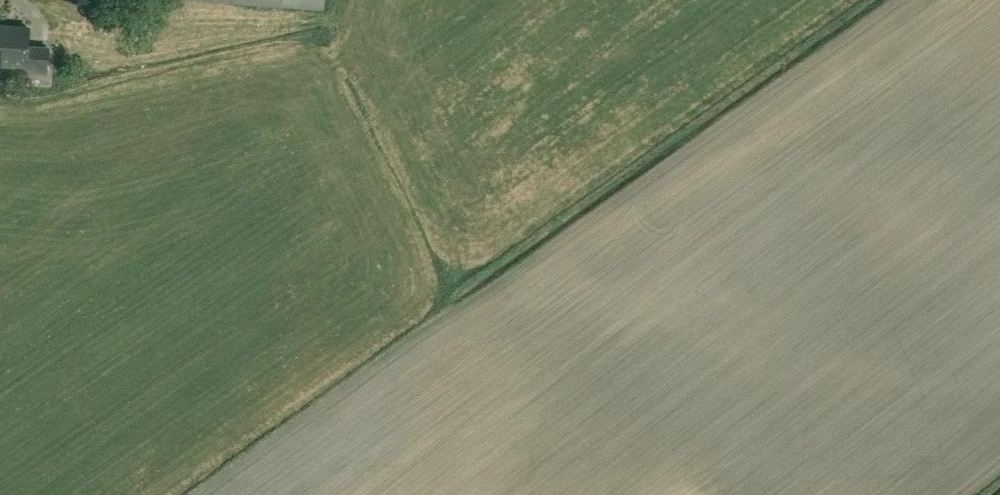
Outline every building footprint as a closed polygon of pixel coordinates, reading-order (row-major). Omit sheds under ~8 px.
[(314,8),(323,9),(323,0),(212,0),(314,8)] [(29,27),(14,26),(13,33),(0,32),(0,65),(25,67),(24,72),(47,73),(49,48),(28,46),(29,27)]
